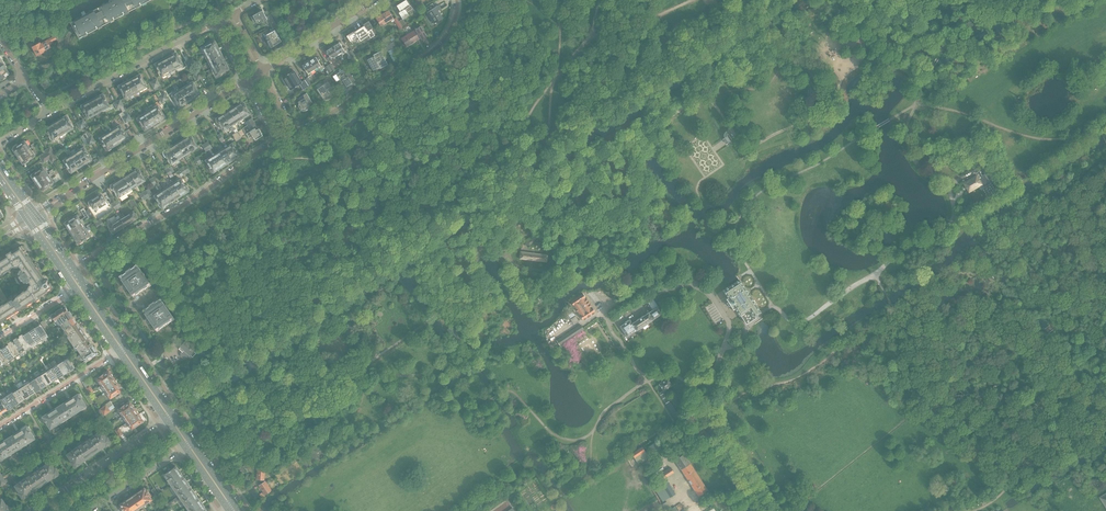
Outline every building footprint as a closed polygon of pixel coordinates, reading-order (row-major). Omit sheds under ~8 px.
[(120,16),(111,0),(106,3),(102,4),(102,5),(98,8),(106,23),(120,16)] [(128,0),(112,0),(111,0),(120,16),(133,9),(128,0)] [(145,0),(128,0),(133,9),(146,2),(145,0)] [(407,12),(414,8),(412,4),(411,5),(408,0),(407,0),(405,0),(397,6),(400,12),(399,13),(403,19),(409,15),(407,12)] [(431,4),(425,8),(432,20),(434,19),(436,23),(443,18),(440,13),(439,13),(438,11),(439,10),(441,9),(441,8),(439,5),(433,8),(431,4)] [(106,23),(98,8),(84,15),(93,31),(106,23)] [(260,23),(266,20),(268,23),(269,23),(273,30),(278,27),(271,14),(266,17),(263,10),(251,16),(253,21),(256,20),(256,21),(257,22),(258,23),(259,23),(260,23)] [(385,23),(393,18),(388,11),(377,18),(381,26),(382,25),(383,27),(386,26),(385,23)] [(93,31),(84,15),(71,22),(79,38),(93,31)] [(403,27),(399,21),(396,18),(394,19),(400,29),(403,27)] [(349,36),(344,39),(351,49),(356,46),(376,33),(369,23),(363,27),(355,32),(355,31),(354,32),(355,32),(349,36)] [(422,39),(427,36),(421,26),(416,29),(416,28),(415,29),(415,30),(401,38),(407,47),(421,38),(422,40),(422,39)] [(269,30),(263,33),(267,40),(268,39),(270,42),(271,41),(273,45),(284,39),(278,28),(270,32),(269,30)] [(395,40),(392,34),(385,39),(389,44),(395,40)] [(51,47),(50,45),(49,43),(56,39),(55,37),(41,43),(39,41),(36,43),(37,44),(33,47),(37,56),(44,52),(44,51),(51,47)] [(218,49),(217,46),(216,46),(217,45),(215,41),(215,42),(214,41),(207,45),(207,44),(202,46),(203,47),(202,48),(206,55),(218,49)] [(345,52),(339,42),(336,44),(332,46),(338,55),(342,53),(345,52)] [(338,55),(332,46),(329,48),(329,49),(326,50),(330,57),(327,58),(330,61),(332,60),(335,58),(335,57),(338,55)] [(221,55),(221,54),(222,53),(220,50),(219,50),(218,50),(218,49),(206,55),(209,61),(221,55)] [(386,61),(381,51),(367,58),(374,72),(388,64),(387,62),(387,61),(386,61)] [(183,63),(181,59),(180,60),(177,53),(176,53),(175,52),(172,54),(172,55),(169,57),(175,69),(183,65),(182,64),(183,63)] [(224,61),(224,60),(225,60),(223,56),(222,56),(221,55),(209,61),(212,68),(224,61)] [(175,69),(169,57),(168,57),(168,56),(164,58),(164,59),(164,60),(163,60),(169,72),(175,69)] [(321,66),(318,61),(320,60),(318,57),(318,58),(317,59),(316,57),(313,59),(312,58),(309,61),(315,70),(319,68),(320,70),(325,67),(323,64),(321,66)] [(169,72),(163,60),(160,62),(160,61),(160,62),(159,61),(156,63),(156,64),(155,64),(159,71),(158,72),(161,76),(162,75),(162,76),(169,72)] [(229,69),(228,68),(229,68),(227,64),(226,65),(226,64),(224,61),(212,68),(216,75),(217,75),(217,76),(222,74),(221,73),(228,69),(229,69)] [(315,70),(309,61),(305,63),(306,63),(303,65),(308,74),(308,75),(309,76),(312,75),(311,73),(312,73),(311,72),(315,70)] [(6,68),(4,65),(0,68),(0,79),(5,76),(6,76),(9,74),(9,73),(6,68)] [(338,74),(336,74),(341,82),(342,80),(347,86),(352,83),(352,82),(355,80),(353,77),(354,76),(352,74),(351,75),(346,68),(338,74)] [(301,83),(293,71),(289,74),(289,73),(287,74),(288,74),(283,77),(285,80),(284,81),(288,87),(289,86),(291,89),(295,86),(296,87),(297,86),(299,84),(303,90),(309,86),(305,80),(301,83)] [(147,85),(145,81),(144,82),(140,75),(141,75),(140,75),(139,74),(135,76),(136,77),(133,78),(139,91),(147,87),(146,86),(147,85)] [(139,91),(133,78),(132,79),(131,78),(128,80),(128,81),(127,82),(133,94),(139,91)] [(162,89),(157,79),(154,80),(156,84),(159,90),(159,91),(162,89)] [(47,80),(42,84),(45,89),(51,85),(47,80)] [(133,94),(127,82),(124,83),(124,84),(123,83),(119,85),(120,86),(119,86),(123,93),(122,93),(124,98),(125,97),(126,98),(133,94)] [(200,93),(196,87),(197,86),(194,82),(193,83),(193,82),(186,86),(193,98),(195,96),(196,97),(196,96),(196,97),(200,95),(199,94),(200,94),(200,93)] [(334,91),(331,86),(329,83),(319,90),(324,97),(324,98),(326,99),(327,99),(328,98),(329,98),(332,96),(331,94),(334,91)] [(193,98),(186,86),(179,91),(186,102),(188,101),(188,102),(192,100),(192,99),(193,98)] [(186,102),(179,91),(173,95),(172,96),(175,100),(176,100),(180,106),(181,107),(185,105),(184,104),(184,103),(186,102)] [(169,99),(165,92),(164,93),(163,92),(161,93),(162,94),(166,101),(169,99)] [(311,107),(307,101),(310,99),(306,93),(299,98),(301,100),(298,102),(299,104),(299,105),(299,107),(299,108),(300,109),(301,110),(302,111),(303,111),(304,111),(306,111),(306,110),(311,107)] [(107,102),(106,100),(106,99),(107,99),(104,94),(103,95),(102,94),(99,96),(99,97),(96,98),(102,110),(110,107),(109,106),(110,105),(108,102),(107,102)] [(102,110),(96,98),(95,98),(91,100),(92,101),(91,101),(89,102),(95,114),(102,110)] [(124,106),(121,99),(117,101),(120,108),(123,112),(126,110),(124,106)] [(250,113),(248,109),(248,110),(246,107),(247,107),(246,107),(247,106),(244,102),(243,102),(242,101),(239,104),(239,105),(236,107),(243,118),(250,114),(250,113)] [(95,114),(89,102),(86,104),(86,103),(86,104),(85,103),(82,105),(82,106),(81,107),(84,111),(85,111),(87,113),(86,114),(88,117),(89,117),(95,114)] [(165,117),(161,110),(162,110),(159,106),(158,106),(151,110),(158,121),(160,120),(161,120),(161,121),(165,118),(165,117)] [(243,118),(236,107),(236,106),(236,107),(235,106),(231,108),(232,109),(230,111),(237,122),(243,118)] [(132,119),(128,113),(126,110),(123,112),(129,122),(132,119)] [(158,121),(151,110),(144,114),(151,126),(153,125),(154,125),(158,123),(157,122),(158,121)] [(237,122),(230,111),(230,110),(229,111),(229,110),(225,112),(226,113),(225,113),(224,115),(231,126),(237,122)] [(129,122),(123,112),(120,114),(126,124),(129,122)] [(151,126),(144,114),(138,118),(138,119),(137,120),(140,124),(141,123),(145,129),(145,130),(145,129),(146,130),(150,128),(149,127),(151,126)] [(71,124),(69,122),(70,121),(67,116),(67,117),(66,116),(65,115),(62,117),(63,118),(62,118),(62,119),(60,120),(66,132),(73,128),(73,127),(71,124)] [(231,126),(224,115),(221,116),(220,116),(216,118),(217,119),(216,120),(219,124),(220,124),(221,126),(221,127),(223,130),(224,130),(231,126)] [(262,135),(259,128),(258,129),(252,118),(248,121),(246,119),(244,120),(246,122),(252,131),(247,134),(248,136),(252,134),(256,140),(262,136),(262,135)] [(66,132),(60,120),(59,120),(58,120),(54,122),(55,123),(53,124),(60,136),(66,132)] [(60,136),(53,124),(50,126),(49,126),(49,125),(46,127),(46,128),(45,129),(48,134),(48,133),(49,134),(50,136),(52,139),(53,140),(60,136)] [(114,130),(121,141),(124,139),(125,140),(128,138),(127,137),(128,137),(127,137),(128,136),(126,132),(125,132),(125,131),(124,131),(123,129),(124,129),(122,126),(121,126),(120,125),(114,130)] [(121,141),(114,130),(107,134),(114,145),(116,144),(117,144),(117,145),(121,142),(121,141)] [(96,142),(89,132),(86,134),(92,144),(96,142)] [(241,138),(237,132),(232,135),(236,141),(241,138)] [(92,144),(86,134),(83,135),(89,146),(92,144)] [(114,145),(107,134),(100,138),(101,139),(100,139),(102,142),(103,142),(102,143),(103,145),(104,144),(104,145),(103,145),(106,150),(107,149),(107,150),(108,149),(108,150),(112,148),(111,147),(114,145)] [(198,146),(196,143),(195,143),(194,141),(194,140),(192,135),(191,136),(190,135),(190,136),(190,135),(186,137),(187,138),(184,140),(191,151),(198,147),(197,147),(198,146)] [(191,151),(184,140),(183,140),(183,139),(179,142),(179,143),(177,144),(185,155),(191,151)] [(18,156),(30,148),(28,146),(29,145),(26,141),(25,142),(25,141),(24,142),(24,141),(21,143),(21,144),(19,145),(18,145),(17,144),(13,147),(13,148),(14,149),(13,150),(15,153),(16,152),(16,153),(18,156)] [(210,149),(212,148),(208,142),(205,143),(209,149),(211,152),(212,154),(213,153),(210,149)] [(185,155),(177,144),(176,143),(173,145),(172,146),(173,146),(173,147),(171,148),(179,159),(185,155)] [(240,154),(238,150),(237,150),(236,150),(235,148),(236,147),(234,144),(233,145),(232,144),(228,146),(227,144),(224,146),(225,148),(233,160),(236,158),(237,158),(240,156),(239,155),(240,155),(239,155),(240,154)] [(35,157),(34,156),(35,155),(30,148),(18,156),(21,159),(21,160),(20,160),(23,164),(23,163),(24,163),(25,164),(29,161),(29,160),(31,158),(31,159),(35,157)] [(92,158),(90,154),(89,155),(89,154),(88,154),(87,152),(85,148),(84,148),(77,152),(84,164),(87,162),(88,162),(92,160),(91,160),(92,159),(91,159),(92,158)] [(179,159),(171,148),(168,150),(167,149),(164,151),(164,152),(163,153),(166,157),(167,157),(167,158),(168,157),(169,159),(168,160),(170,163),(171,163),(171,164),(175,161),(177,164),(178,163),(177,160),(179,159)] [(233,160),(225,148),(219,152),(227,163),(228,162),(228,163),(229,162),(229,163),(233,161),(232,160),(233,160)] [(84,164),(77,152),(71,156),(78,168),(80,166),(80,167),(80,166),(81,167),(85,165),(84,164)] [(227,163),(219,152),(213,156),(220,167),(222,166),(223,167),(227,165),(226,164),(227,164),(226,164),(227,163)] [(78,168),(71,156),(64,160),(65,161),(64,161),(66,165),(67,164),(68,167),(68,168),(70,172),(71,172),(72,172),(72,173),(75,171),(75,170),(75,169),(78,168)] [(220,167),(213,156),(206,160),(207,161),(206,161),(208,165),(209,164),(210,167),(209,168),(212,172),(213,172),(214,172),(214,173),(218,170),(217,170),(217,169),(220,167)] [(37,182),(48,175),(43,168),(42,168),(39,170),(37,172),(37,171),(36,172),(36,171),(32,174),(32,175),(32,176),(31,176),(34,179),(35,179),(37,182)] [(145,179),(143,176),(141,174),(142,174),(141,173),(142,173),(139,168),(138,169),(137,168),(134,170),(134,171),(131,173),(138,184),(138,185),(145,180),(145,179)] [(984,187),(991,183),(985,174),(982,175),(979,171),(975,173),(977,175),(965,182),(971,192),(983,185),(984,187)] [(138,184),(131,173),(130,172),(126,175),(127,176),(126,176),(125,177),(132,189),(138,185),(138,184)] [(53,183),(53,182),(48,175),(37,182),(39,186),(40,186),(39,187),(41,190),(42,189),(42,190),(43,190),(47,188),(47,187),(50,184),(50,185),(53,183)] [(132,189),(125,177),(124,177),(124,176),(120,179),(120,180),(115,183),(115,182),(111,184),(112,185),(111,185),(112,186),(111,186),(114,191),(114,190),(114,191),(115,191),(116,193),(118,197),(118,196),(119,197),(132,189)] [(189,190),(186,185),(186,186),(186,185),(185,185),(184,183),(182,180),(181,179),(174,183),(181,195),(185,193),(185,194),(189,192),(188,191),(188,190),(189,190)] [(182,195),(181,195),(174,183),(168,187),(176,199),(177,198),(178,199),(182,196),(181,195),(182,195)] [(176,199),(168,187),(162,191),(169,203),(171,202),(172,203),(176,200),(175,199),(176,199)] [(169,203),(162,191),(155,196),(155,197),(157,200),(159,202),(158,202),(159,203),(158,203),(161,208),(162,207),(163,208),(166,206),(166,205),(169,203)] [(106,202),(102,194),(98,197),(97,196),(94,198),(94,199),(89,202),(90,202),(89,203),(91,206),(92,206),(93,208),(102,203),(102,204),(106,202)] [(132,221),(137,218),(137,217),(138,216),(136,213),(135,214),(133,211),(125,217),(124,214),(121,215),(119,212),(118,213),(120,216),(121,218),(125,225),(129,223),(130,224),(133,222),(132,221)] [(70,230),(82,222),(77,215),(77,216),(76,215),(73,217),(73,218),(71,220),(71,219),(70,219),(66,222),(66,223),(65,224),(67,227),(68,226),(68,227),(70,230)] [(125,225),(121,218),(117,220),(116,219),(114,216),(109,219),(113,225),(109,227),(111,229),(110,229),(112,233),(113,232),(113,233),(118,230),(119,231),(122,229),(121,228),(125,225)] [(74,236),(86,229),(82,222),(70,230),(69,231),(72,235),(73,234),(74,236)] [(90,237),(89,236),(90,236),(87,231),(91,229),(89,227),(86,229),(74,236),(76,239),(75,240),(77,243),(78,243),(79,243),(79,244),(84,241),(84,240),(86,238),(86,239),(90,237)] [(12,316),(11,314),(12,314),(14,312),(15,312),(16,314),(18,312),(20,312),(20,311),(37,300),(41,297),(40,296),(53,288),(50,282),(49,283),(48,282),(48,281),(47,280),(45,279),(43,276),(39,271),(39,270),(39,268),(39,267),(38,267),(36,265),(36,264),(36,263),(34,263),(33,262),(30,257),(23,247),(22,245),(20,247),(18,248),(13,251),(12,251),(11,250),(11,251),(7,253),(15,264),(15,265),(19,265),(21,268),(19,271),(21,274),(20,274),(23,279),(24,279),(25,281),(29,281),(31,284),(29,287),(30,288),(27,290),(26,290),(24,291),(24,292),(20,294),(19,292),(8,299),(5,301),(3,303),(0,304),(0,324),(8,319),(12,316)] [(547,262),(547,255),(520,251),(520,259),(547,262)] [(6,272),(5,270),(9,268),(10,268),(12,267),(12,266),(15,264),(7,253),(7,252),(0,257),(0,276),(6,272)] [(149,282),(146,277),(145,277),(143,277),(143,276),(144,276),(144,274),(142,274),(141,274),(141,272),(142,272),(139,267),(136,269),(134,266),(131,268),(125,271),(126,272),(123,274),(124,277),(122,278),(126,284),(127,284),(128,283),(130,286),(129,287),(129,288),(132,293),(135,292),(136,294),(140,292),(140,293),(145,289),(145,288),(148,286),(146,284),(149,282)] [(995,281),(991,274),(985,277),(989,284),(995,281)] [(731,285),(723,290),(728,297),(726,298),(729,302),(727,303),(729,306),(730,305),(733,309),(735,308),(739,315),(740,314),(746,323),(754,317),(753,316),(760,312),(739,280),(731,285)] [(585,298),(583,294),(583,293),(571,301),(573,306),(574,305),(580,315),(583,320),(584,319),(584,320),(586,318),(585,318),(588,317),(591,315),(590,315),(592,314),(594,313),(594,312),(595,312),(592,307),(592,308),(591,307),(593,306),(588,298),(586,299),(585,298)] [(620,326),(627,336),(636,330),(653,319),(661,314),(657,306),(658,306),(653,299),(648,302),(650,305),(648,306),(650,308),(652,307),(653,310),(632,323),(630,320),(620,326)] [(172,316),(169,311),(167,311),(166,311),(167,310),(167,309),(166,308),(165,309),(165,308),(165,306),(162,301),(160,303),(158,300),(155,302),(154,302),(149,305),(149,306),(146,308),(148,311),(145,312),(149,318),(150,318),(151,317),(153,320),(152,321),(152,322),(156,327),(158,326),(160,328),(163,326),(164,327),(169,323),(168,322),(172,320),(170,318),(172,316)] [(56,321),(69,312),(68,312),(68,311),(66,308),(63,310),(62,308),(60,309),(59,309),(57,311),(56,312),(52,315),(56,320),(56,321)] [(578,320),(576,316),(570,308),(565,312),(571,319),(573,324),(578,320)] [(61,325),(72,317),(71,315),(72,315),(70,311),(69,312),(56,321),(58,324),(60,323),(61,325)] [(65,330),(76,323),(75,321),(75,320),(73,317),(72,318),(72,317),(61,325),(60,326),(62,329),(63,328),(65,330)] [(67,336),(80,328),(78,326),(79,325),(77,322),(76,323),(65,330),(63,331),(66,335),(67,334),(68,336),(67,336)] [(48,336),(40,324),(39,324),(36,326),(37,327),(35,328),(42,339),(48,336)] [(581,325),(556,341),(560,346),(584,330),(581,325)] [(452,326),(450,328),(447,329),(457,343),(461,340),(452,326)] [(42,339),(35,328),(35,327),(34,328),(34,327),(31,329),(32,330),(30,331),(37,343),(42,339)] [(87,338),(87,337),(86,335),(85,335),(81,330),(82,330),(81,327),(80,328),(67,336),(70,340),(69,340),(72,344),(73,344),(75,347),(87,339),(87,338)] [(37,343),(30,331),(29,331),(28,331),(25,333),(26,334),(24,335),(31,346),(37,343)] [(31,346),(24,335),(24,334),(23,335),(23,334),(20,336),(21,337),(19,338),(26,350),(31,346)] [(196,349),(192,346),(193,344),(186,334),(179,339),(179,340),(180,339),(184,343),(180,346),(181,347),(179,349),(182,352),(182,353),(181,352),(181,354),(181,355),(181,356),(182,357),(183,358),(185,359),(186,358),(187,358),(188,357),(189,356),(190,355),(193,357),(196,353),(194,351),(196,349)] [(26,350),(19,338),(18,338),(17,338),(14,340),(15,341),(13,342),(20,353),(22,356),(25,354),(23,351),(26,350)] [(80,354),(92,345),(92,344),(92,343),(90,342),(90,341),(89,340),(88,340),(87,339),(75,347),(74,348),(76,351),(77,350),(80,354)] [(20,353),(13,342),(13,341),(12,342),(12,341),(9,343),(9,344),(8,346),(15,357),(20,353)] [(15,357),(8,346),(7,345),(6,345),(3,347),(4,348),(2,349),(9,360),(15,357)] [(98,353),(97,352),(97,351),(96,349),(95,349),(95,348),(94,347),(92,345),(80,354),(85,361),(86,360),(92,356),(92,357),(98,353)] [(2,349),(2,348),(1,349),(0,348),(0,349),(0,358),(3,364),(9,360),(2,349)] [(80,354),(71,360),(75,367),(85,361),(80,354)] [(75,367),(71,360),(68,356),(62,360),(69,370),(70,371),(74,369),(73,368),(75,367),(75,368),(75,367)] [(69,370),(62,360),(57,363),(64,374),(68,372),(67,371),(69,370)] [(64,374),(57,363),(51,367),(58,377),(60,376),(60,377),(64,374)] [(58,377),(51,367),(49,364),(48,365),(47,366),(49,368),(46,370),(53,381),(56,379),(58,377)] [(53,381),(46,370),(40,374),(47,384),(49,383),(49,384),(53,381)] [(101,386),(113,377),(113,376),(112,374),(111,374),(109,371),(104,374),(104,373),(100,376),(99,375),(96,377),(101,386)] [(47,384),(40,374),(35,377),(42,389),(45,386),(47,384)] [(42,389),(35,377),(29,381),(36,391),(38,390),(38,391),(42,389)] [(106,392),(117,383),(117,382),(116,380),(115,380),(113,377),(101,386),(106,392)] [(36,391),(29,381),(23,384),(31,396),(34,393),(36,391)] [(116,395),(122,390),(121,389),(122,388),(121,387),(120,387),(117,383),(106,392),(110,398),(109,399),(111,401),(113,400),(111,397),(113,396),(114,397),(115,395),(116,395)] [(31,396),(23,384),(18,388),(25,398),(27,397),(27,398),(31,396)] [(18,388),(12,391),(19,403),(23,400),(25,398),(18,388)] [(19,403),(12,391),(12,390),(6,393),(14,406),(16,404),(16,405),(19,403)] [(14,406),(6,393),(0,397),(8,409),(9,409),(11,408),(11,407),(14,406)] [(86,406),(81,398),(82,397),(80,393),(79,394),(72,398),(71,398),(70,399),(77,411),(86,406)] [(77,411),(70,399),(69,400),(68,399),(68,400),(61,405),(69,417),(77,411)] [(102,412),(113,405),(110,401),(106,404),(106,405),(100,409),(102,412)] [(122,416),(134,408),(134,407),(134,406),(133,405),(132,405),(130,402),(126,405),(125,404),(121,407),(118,409),(116,410),(117,411),(114,412),(115,413),(118,412),(118,411),(119,411),(122,416)] [(69,417),(61,405),(54,409),(53,409),(53,410),(52,410),(60,422),(69,417)] [(110,411),(115,407),(113,405),(102,412),(103,414),(104,416),(111,411),(110,411)] [(127,423),(139,414),(138,414),(138,413),(137,411),(136,411),(134,408),(122,416),(122,417),(124,420),(124,419),(127,423)] [(60,422),(52,410),(51,411),(50,411),(51,411),(43,416),(44,417),(43,417),(45,421),(46,420),(51,428),(60,422)] [(136,426),(143,421),(143,420),(143,419),(142,417),(141,417),(139,414),(127,423),(124,424),(126,427),(129,426),(131,429),(134,427),(134,428),(136,427),(136,426)] [(35,438),(30,430),(31,430),(29,426),(28,427),(27,426),(20,431),(20,430),(19,430),(18,430),(26,444),(35,438)] [(26,444),(18,430),(16,431),(17,432),(16,432),(17,433),(10,437),(17,449),(26,444)] [(110,441),(107,437),(102,431),(95,435),(93,433),(92,433),(102,448),(106,445),(107,445),(110,443),(110,442),(110,441)] [(102,448),(92,433),(91,434),(92,437),(85,442),(93,454),(102,448)] [(17,449),(10,437),(3,442),(2,441),(2,442),(1,441),(0,442),(8,455),(17,449)] [(0,442),(0,460),(8,455),(0,442)] [(93,454),(85,442),(77,447),(75,445),(74,445),(84,460),(93,454)] [(84,460),(74,445),(74,446),(75,449),(68,454),(72,461),(71,461),(74,466),(75,465),(76,466),(76,465),(76,466),(80,464),(79,463),(84,460)] [(647,456),(644,452),(645,451),(642,447),(631,454),(634,459),(635,458),(638,462),(647,456)] [(698,496),(708,490),(688,460),(684,453),(674,459),(698,496)] [(58,474),(58,473),(56,468),(55,469),(50,462),(43,467),(42,467),(41,467),(49,479),(54,476),(55,477),(58,474)] [(182,476),(182,475),(181,473),(180,473),(178,470),(178,468),(176,467),(176,466),(164,474),(171,485),(183,477),(182,476)] [(49,479),(41,467),(40,468),(33,473),(41,485),(49,479)] [(258,468),(257,479),(264,480),(265,476),(265,469),(258,468)] [(662,474),(657,477),(661,484),(670,497),(670,498),(675,494),(667,481),(666,481),(665,479),(674,473),(671,468),(661,474),(662,474)] [(41,485),(33,473),(26,478),(24,476),(23,477),(32,491),(41,485)] [(32,491),(23,477),(22,477),(24,480),(16,485),(20,492),(20,493),(23,497),(23,496),(24,497),(28,495),(27,494),(32,491)] [(190,487),(190,486),(189,484),(188,484),(186,481),(186,480),(185,478),(184,478),(183,477),(171,485),(179,496),(191,488),(190,487)] [(265,481),(259,485),(265,495),(271,491),(265,481)] [(661,484),(656,488),(665,501),(670,497),(661,484)] [(153,499),(150,495),(151,495),(147,490),(146,491),(145,489),(145,488),(143,488),(143,489),(142,490),(141,489),(139,491),(139,492),(146,503),(153,499)] [(158,494),(157,492),(154,488),(152,490),(157,498),(160,496),(158,494)] [(197,497),(197,496),(196,495),(195,495),(193,492),(194,491),(193,489),(191,489),(191,488),(179,496),(187,507),(198,499),(197,497)] [(146,503),(139,492),(138,492),(137,492),(135,494),(133,496),(140,507),(146,503)] [(133,496),(130,498),(129,497),(127,499),(127,500),(134,510),(135,510),(140,507),(133,496)] [(7,505),(2,498),(0,500),(0,510),(10,510),(10,509),(7,505)] [(205,507),(204,506),(203,505),(201,503),(201,502),(200,500),(199,500),(198,499),(187,507),(189,510),(204,510),(206,510),(205,508),(205,507)] [(127,500),(126,500),(125,500),(123,502),(122,503),(121,503),(121,505),(122,507),(121,507),(124,510),(134,510),(127,500)] [(667,501),(661,505),(665,510),(671,507),(667,501)]
